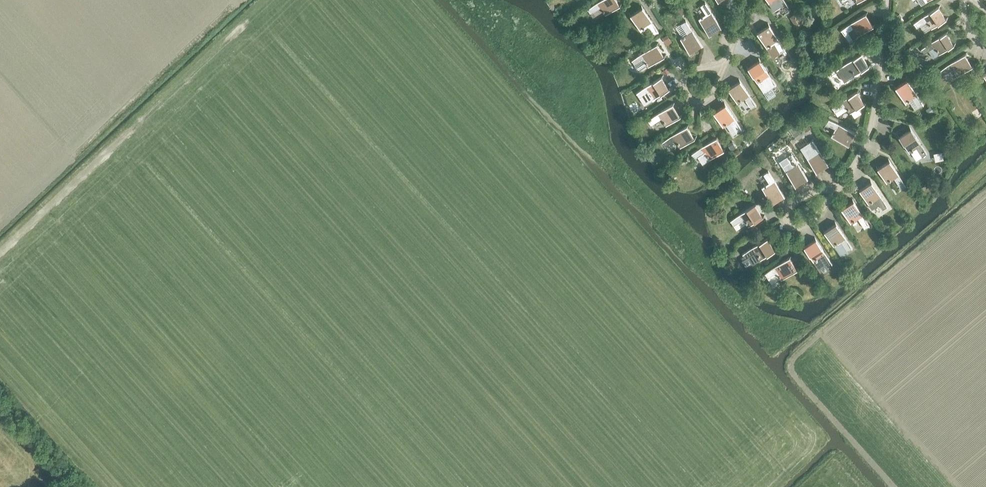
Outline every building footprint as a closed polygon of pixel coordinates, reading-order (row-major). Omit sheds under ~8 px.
[(605,14),(619,5),(616,0),(600,0),(587,8),(590,13),(600,7),(605,14)] [(782,8),(787,5),(784,0),(766,0),(773,11),(781,6),(782,8)] [(698,19),(708,35),(721,27),(705,2),(700,6),(705,14),(698,19)] [(681,6),(675,10),(678,15),(685,11),(681,6)] [(653,35),(658,31),(642,7),(630,15),(640,31),(648,26),(653,35)] [(926,21),(931,28),(945,19),(937,7),(913,22),(916,27),(926,21)] [(865,13),(840,29),(843,34),(849,31),(854,38),(873,26),(865,13)] [(680,38),(689,53),(701,45),(686,20),(681,24),(687,34),(680,38)] [(756,33),(772,57),(785,49),(769,25),(756,33)] [(934,47),(939,54),(953,45),(945,32),(921,48),(924,53),(934,47)] [(646,65),(648,66),(664,56),(655,44),(631,60),(638,70),(646,65)] [(788,51),(792,57),(797,55),(793,48),(788,51)] [(860,53),(836,69),(839,74),(844,82),(854,75),(868,66),(860,53)] [(951,69),(956,76),(972,66),(964,54),(939,70),(943,75),(951,69)] [(747,68),(763,92),(776,84),(760,60),(747,68)] [(660,76),(636,92),(639,97),(644,105),(652,99),(668,89),(660,76)] [(918,107),(923,104),(907,79),(895,88),(905,103),(913,99),(918,107)] [(751,108),(756,105),(740,81),(727,89),(737,103),(744,98),(751,108)] [(856,91),(831,107),(835,112),(845,105),(850,113),(851,112),(854,117),(861,112),(858,107),(864,103),(856,91)] [(661,118),(665,125),(680,116),(672,104),(647,120),(651,125),(661,118)] [(736,132),(741,128),(725,104),(713,112),(722,126),(730,122),(736,132)] [(831,136),(848,145),(854,132),(828,118),(826,124),(835,128),(831,136)] [(675,140),(680,147),(694,138),(686,125),(661,141),(665,146),(675,140)] [(921,156),(926,153),(911,128),(898,137),(909,152),(916,148),(921,156)] [(715,137),(691,153),(694,158),(697,156),(702,164),(709,159),(723,150),(715,137)] [(736,146),(732,140),(727,144),(731,150),(736,146)] [(807,143),(800,148),(806,158),(816,172),(828,164),(812,140),(807,143)] [(785,171),(795,186),(807,178),(791,153),(779,161),(785,171)] [(900,188),(905,185),(889,160),(877,168),(886,183),(894,178),(900,188)] [(761,187),(772,203),(784,195),(768,171),(763,174),(769,183),(761,187)] [(871,182),(859,190),(868,204),(872,209),(879,204),(882,209),(887,206),(871,182)] [(864,228),(869,225),(853,201),(841,209),(850,223),(858,218),(864,228)] [(754,204),(730,220),(733,225),(737,232),(747,225),(748,226),(762,217),(754,204)] [(847,251),(852,247),(836,223),(824,231),(833,246),(840,241),(847,251)] [(766,238),(742,253),(745,258),(747,257),(752,264),(760,259),(774,250),(766,238)] [(816,239),(803,247),(813,261),(818,268),(825,263),(827,266),(832,263),(816,239)] [(744,241),(738,245),(741,250),(747,246),(744,241)] [(776,272),(781,279),(797,269),(789,257),(764,273),(767,278),(776,272)]
